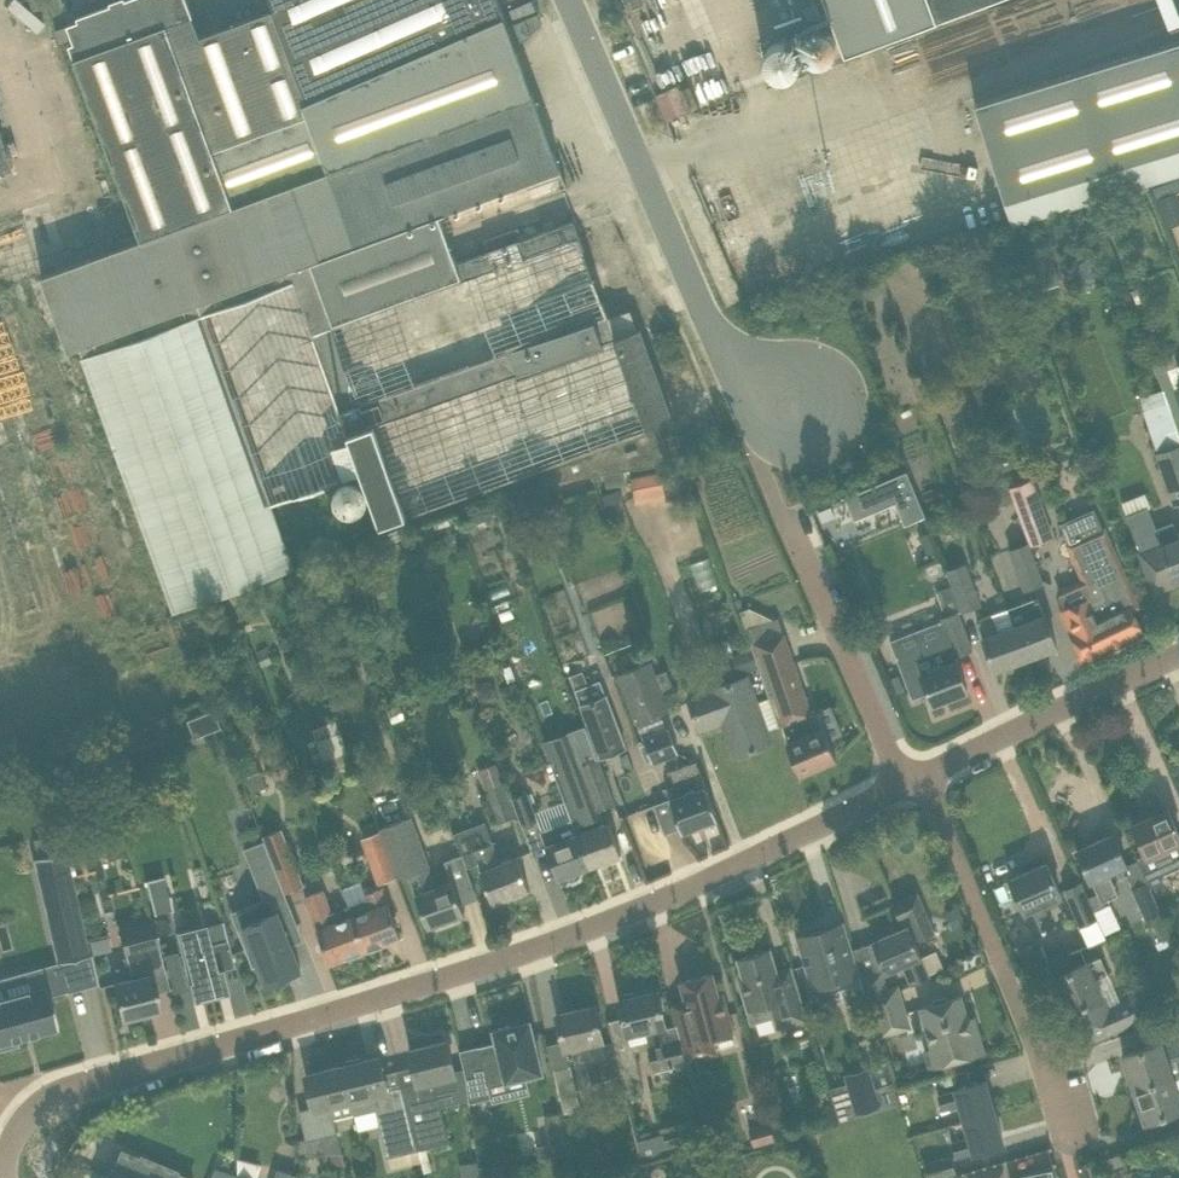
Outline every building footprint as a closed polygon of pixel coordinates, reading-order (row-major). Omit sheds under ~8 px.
[(31,10),(43,6),(41,0),(28,0),(31,10)] [(79,345),(278,286),(274,274),(355,244),(355,242),(439,214),(526,182),(532,198),(561,188),(562,189),(568,187),(504,15),(503,13),(424,47),(306,98),(275,7),(274,8),(201,35),(188,0),(130,0),(127,1),(127,0),(119,0),(111,3),(113,6),(68,23),(74,41),(69,43),(142,238),(41,275),(68,350),(79,345)] [(274,8),(275,7),(306,98),(424,47),(503,13),(498,0),(271,0),(274,8)] [(844,55),(993,0),(824,0),(844,55)] [(975,103),(982,124),(1013,225),(1178,174),(1178,40),(975,103)] [(0,113),(0,171),(13,168),(0,113)] [(1168,227),(1178,223),(1178,198),(1176,191),(1157,198),(1168,227)] [(1097,200),(1102,219),(1118,214),(1112,196),(1097,200)] [(959,239),(963,249),(977,245),(974,234),(959,239)] [(927,248),(930,259),(947,255),(944,244),(927,248)] [(1092,259),(1078,261),(1081,279),(1095,276),(1092,259)] [(1166,402),(1178,439),(1178,405),(1173,387),(1178,385),(1172,367),(1168,368),(1163,354),(1150,358),(1162,389),(1163,389),(1167,401),(1166,402)] [(1166,402),(1142,410),(1156,452),(1155,452),(1173,506),(1178,504),(1178,439),(1166,402)] [(983,418),(1003,470),(1022,462),(1012,434),(1005,436),(996,413),(983,418)] [(631,477),(634,495),(635,499),(665,493),(661,471),(631,477)] [(908,472),(845,496),(855,519),(896,504),(904,526),(926,517),(908,472)] [(938,485),(923,491),(927,502),(942,496),(938,485)] [(619,488),(602,493),(605,503),(622,498),(619,488)] [(1014,502),(1028,541),(1030,545),(1052,537),(1037,494),(1014,502)] [(1146,569),(1155,591),(1177,582),(1175,577),(1178,575),(1178,536),(1173,522),(1156,528),(1148,507),(1126,515),(1139,548),(1138,549),(1146,569)] [(1082,583),(1058,594),(1064,607),(1060,609),(1085,662),(1143,634),(1129,604),(1131,603),(1127,596),(1130,594),(1099,528),(1091,509),(1060,523),(1068,541),(1065,543),(1082,583)] [(447,517),(433,522),(435,529),(450,523),(447,517)] [(370,547),(377,565),(398,556),(391,539),(370,547)] [(1044,582),(1030,545),(1028,541),(1007,549),(1023,591),(1044,582)] [(945,570),(953,592),(960,610),(961,610),(962,612),(981,605),(966,562),(945,570)] [(247,591),(231,598),(235,608),(252,601),(247,591)] [(960,610),(953,592),(940,597),(946,615),(938,618),(946,639),(913,652),(933,703),(967,690),(955,656),(973,649),(959,611),(960,610)] [(1013,623),(1026,658),(1057,646),(1044,612),(1043,612),(1037,597),(1007,608),(1013,623)] [(1026,658),(1013,623),(999,629),(993,613),(977,619),(983,635),(982,635),(995,669),(1026,658)] [(789,739),(786,741),(800,774),(837,758),(823,726),(822,726),(815,711),(811,713),(784,633),(751,644),(769,696),(778,724),(780,727),(783,726),(789,739)] [(731,655),(737,674),(757,667),(750,648),(731,655)] [(616,674),(636,722),(636,723),(663,712),(670,709),(662,690),(673,686),(666,670),(656,673),(651,660),(616,674)] [(583,669),(570,674),(575,685),(587,681),(583,669)] [(723,721),(735,756),(772,742),(767,728),(764,720),(756,700),(747,674),(688,695),(700,729),(723,721)] [(480,689),(483,706),(493,704),(497,696),(496,687),(480,689)] [(579,704),(599,758),(627,747),(607,693),(580,703),(579,704)] [(769,696),(756,700),(764,720),(767,728),(778,724),(769,696)] [(210,713),(184,724),(191,741),(218,730),(210,713)] [(311,729),(325,763),(349,754),(335,719),(311,729)] [(678,753),(669,728),(642,738),(652,762),(678,753)] [(615,803),(598,759),(580,766),(597,810),(615,803)] [(666,787),(682,831),(718,818),(696,760),(667,771),(672,785),(666,787)] [(496,823),(518,815),(511,797),(512,797),(506,782),(504,782),(484,790),(496,823)] [(511,797),(518,815),(522,826),(538,820),(528,791),(512,797),(511,797)] [(1147,881),(1149,886),(1161,881),(1163,873),(1178,866),(1178,845),(1178,843),(1178,834),(1168,808),(1133,824),(1145,853),(1137,857),(1147,881)] [(380,830),(397,876),(398,878),(409,874),(428,925),(464,912),(452,878),(437,884),(412,815),(379,827),(380,830)] [(589,865),(577,831),(572,818),(540,830),(558,877),(589,865)] [(609,820),(577,831),(589,865),(621,854),(609,820)] [(478,862),(493,902),(529,888),(517,855),(501,861),(485,821),(454,832),(467,867),(478,862)] [(293,857),(281,828),(263,835),(268,849),(275,865),(293,857)] [(377,883),(397,876),(380,830),(361,838),(377,883)] [(1097,893),(1088,896),(1094,910),(1104,906),(1102,901),(1118,894),(1109,874),(1127,866),(1113,833),(1077,849),(1097,893)] [(33,852),(64,850),(62,834),(32,837),(33,852)] [(275,865),(268,849),(247,857),(265,902),(286,893),(275,865)] [(33,859),(58,963),(89,956),(64,851),(33,859)] [(1010,879),(1036,935),(1054,926),(1044,904),(1062,896),(1047,863),(1010,879)] [(169,904),(162,877),(164,876),(163,875),(145,879),(154,914),(155,913),(154,907),(169,904)] [(342,887),(348,904),(357,931),(363,949),(400,936),(388,902),(389,901),(383,886),(364,892),(360,880),(342,887)] [(1094,910),(1088,896),(1081,881),(1063,889),(1088,944),(1106,937),(1094,910)] [(1149,886),(1147,881),(1131,888),(1155,941),(1169,935),(1160,912),(1161,912),(1149,886)] [(357,931),(348,904),(332,910),(323,888),(302,895),(315,929),(317,929),(329,962),(363,949),(357,931)] [(893,902),(901,920),(902,919),(905,926),(873,940),(886,972),(902,966),(910,985),(930,976),(921,956),(922,956),(914,939),(916,938),(917,939),(935,932),(917,892),(893,902)] [(945,911),(952,929),(966,924),(959,905),(945,911)] [(301,969),(277,910),(235,927),(251,966),(255,964),(263,984),(301,969)] [(159,1008),(151,976),(165,972),(152,920),(118,929),(123,954),(125,953),(131,975),(113,980),(122,1017),(159,1008)] [(846,1004),(868,997),(861,975),(844,920),(796,935),(812,989),(825,986),(827,992),(841,988),(846,1004)] [(234,965),(227,938),(210,943),(205,923),(175,931),(193,999),(228,991),(222,968),(234,965)] [(1017,949),(1027,971),(1049,962),(1042,947),(1035,950),(1032,943),(1017,949)] [(771,948),(738,958),(744,979),(740,980),(746,1003),(748,1010),(752,1022),(767,1018),(774,1017),(777,1028),(808,1019),(802,1000),(796,977),(793,967),(777,971),(771,948)] [(1076,966),(1054,976),(1069,1011),(1073,1010),(1077,1017),(1078,1020),(1087,1041),(1149,1013),(1140,993),(1109,1007),(1097,978),(1108,973),(1101,956),(1076,966)] [(868,997),(871,1008),(901,999),(898,990),(900,989),(898,983),(888,986),(883,970),(861,975),(868,997)] [(17,1044),(16,1038),(57,1027),(49,995),(66,990),(61,971),(29,979),(32,989),(0,997),(0,1049),(17,1044)] [(685,1000),(671,1004),(677,1023),(677,1025),(676,1025),(686,1061),(687,1061),(689,1060),(698,1094),(699,1094),(721,1087),(712,1054),(717,1052),(713,1037),(734,1031),(723,992),(719,993),(713,972),(680,981),(685,1000)] [(901,999),(871,1008),(880,1037),(911,1027),(900,989),(898,990),(901,999)] [(657,990),(620,999),(628,1035),(647,1031),(650,1046),(648,1047),(653,1071),(687,1063),(686,1061),(676,1025),(677,1025),(677,1023),(665,1026),(657,990)] [(929,1046),(923,1049),(928,1067),(984,1051),(977,1027),(971,1029),(961,995),(918,1007),(929,1046)] [(595,1005),(557,1014),(563,1037),(566,1050),(584,1046),(588,1061),(592,1079),(620,1073),(619,1071),(621,1071),(613,1039),(603,1042),(600,1028),(595,1005)] [(497,1041),(479,1045),(488,1084),(542,1071),(530,1020),(494,1028),(497,1041)] [(1131,1088),(1178,1072),(1178,1040),(1178,1036),(1124,1054),(1129,1070),(1126,1071),(1131,1088)] [(418,1081),(403,1084),(410,1113),(418,1149),(449,1141),(434,1080),(456,1075),(448,1040),(410,1049),(418,1081)] [(479,1044),(460,1049),(467,1079),(469,1101),(491,1096),(488,1084),(479,1045),(479,1044)] [(347,1064),(342,1065),(351,1101),(354,1114),(376,1108),(387,1156),(418,1149),(410,1113),(403,1084),(388,1088),(380,1056),(362,1060),(361,1056),(346,1059),(347,1064)] [(554,1068),(557,1081),(563,1107),(579,1103),(570,1064),(554,1068)] [(331,1106),(351,1101),(342,1065),(307,1074),(314,1105),(298,1109),(305,1137),(298,1139),(299,1152),(342,1152),(331,1106)] [(621,1071),(619,1071),(620,1073),(625,1094),(644,1089),(638,1067),(621,1071)] [(954,1072),(942,1076),(945,1085),(957,1081),(954,1072)] [(1131,1088),(1137,1106),(1141,1105),(1146,1121),(1178,1110),(1178,1072),(1131,1088)] [(950,1124),(962,1121),(962,1120),(994,1111),(985,1079),(953,1088),(953,1089),(937,1093),(942,1110),(945,1109),(950,1124)] [(962,1120),(962,1121),(966,1136),(950,1141),(955,1157),(971,1153),(1004,1144),(994,1111),(962,1120)] [(535,1120),(541,1156),(565,1152),(560,1116),(535,1120)] [(748,1128),(753,1146),(775,1140),(770,1121),(748,1128)] [(924,1162),(929,1177),(941,1177),(956,1173),(951,1154),(929,1160),(924,1162)] [(461,1177),(480,1177),(477,1160),(458,1164),(461,1177)] [(137,1176),(113,1166),(108,1177),(142,1177),(137,1176)] [(969,1177),(1003,1177),(1001,1166),(968,1172),(969,1177)] [(299,1174),(277,1168),(274,1177),(297,1177),(299,1174)]
